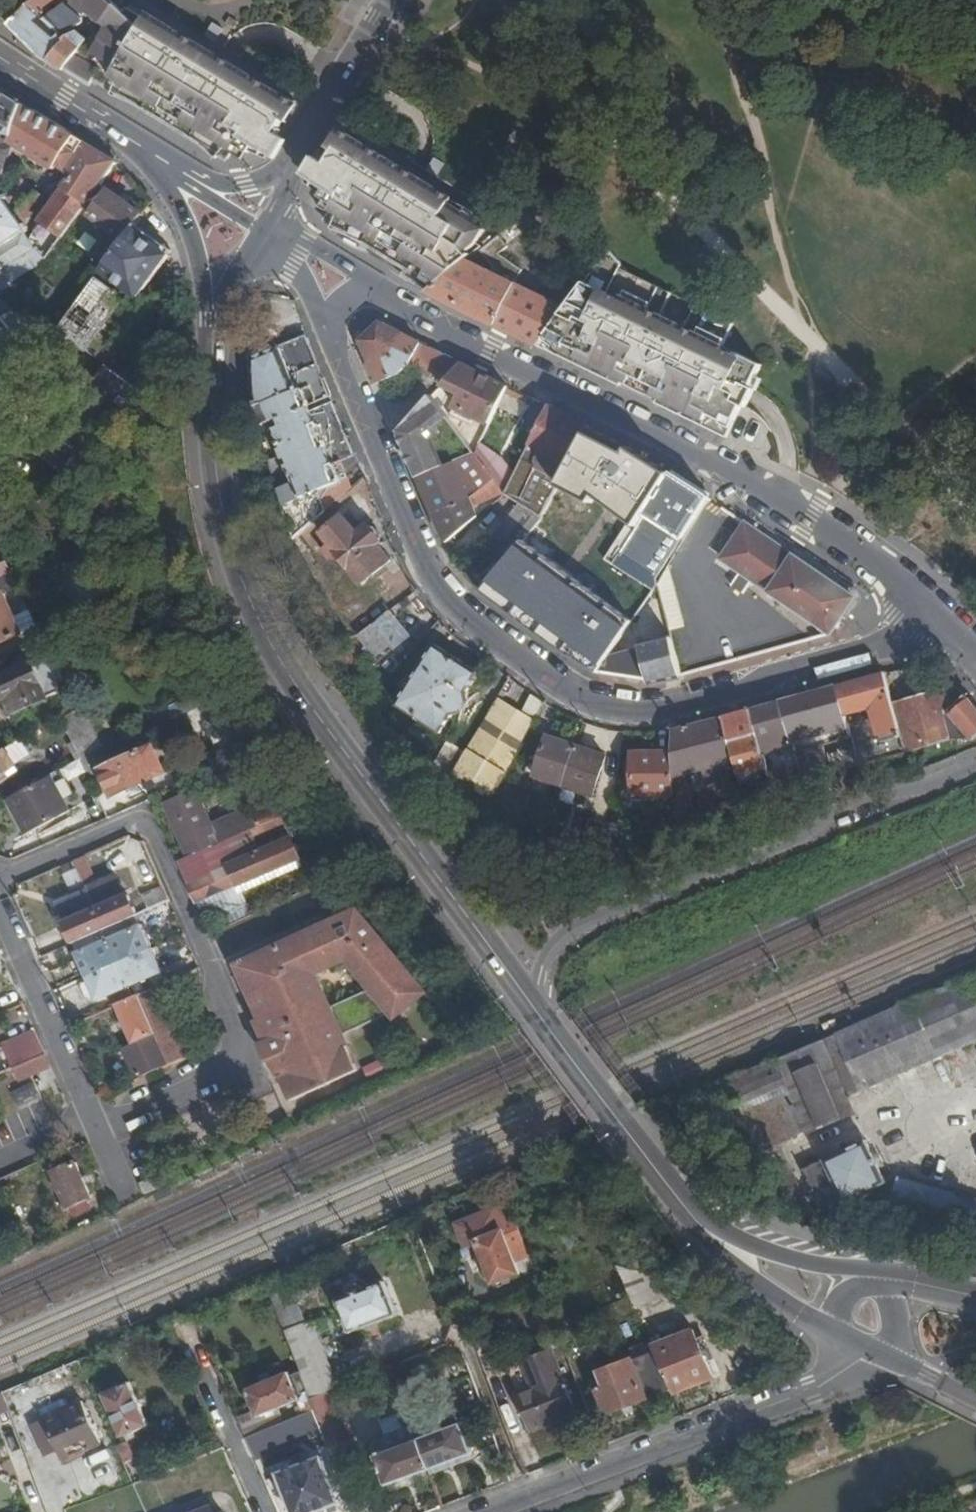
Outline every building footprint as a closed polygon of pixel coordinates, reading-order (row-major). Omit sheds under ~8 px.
[(9,22),(41,55),(64,69),(88,40),(75,28),(85,21),(88,14),(101,26),(115,5),(110,0),(31,0),(29,1),(9,22)] [(88,40),(64,69),(75,75),(77,71),(88,77),(86,82),(94,83),(95,78),(114,90),(111,93),(118,98),(119,93),(137,99),(202,138),(212,144),(223,153),(219,160),(224,162),(228,157),(235,159),(249,135),(261,116),(256,112),(273,91),(257,81),(261,74),(205,45),(203,49),(164,25),(151,16),(142,11),(133,6),(125,14),(116,4),(115,5),(101,26),(88,40)] [(203,49),(205,45),(166,24),(164,25),(203,49)] [(249,135),(268,148),(296,103),(279,91),(273,91),(256,112),(261,116),(249,135)] [(21,106),(0,94),(0,135),(11,138),(21,106)] [(114,164),(21,106),(11,138),(0,135),(0,175),(4,162),(10,145),(52,172),(50,175),(54,178),(59,170),(70,178),(39,222),(29,243),(32,248),(37,245),(39,248),(35,251),(45,260),(46,261),(86,206),(114,164)] [(340,233),(346,237),(348,232),(435,287),(469,259),(486,226),(467,214),(471,209),(467,207),(381,156),(368,149),(356,170),(353,169),(321,214),(331,220),(330,223),(341,229),(340,233)] [(132,230),(141,217),(105,191),(87,216),(110,232),(99,247),(112,257),(132,230)] [(25,223),(26,225),(43,201),(33,193),(15,218),(21,226),(25,223)] [(11,285),(10,283),(45,260),(35,251),(39,248),(37,245),(32,248),(29,243),(23,234),(28,231),(26,229),(28,227),(26,225),(25,223),(21,226),(15,218),(2,200),(5,198),(3,196),(0,198),(0,293),(11,285)] [(167,256),(132,230),(112,257),(101,271),(136,297),(167,256)] [(749,391),(762,359),(731,343),(734,337),(731,334),(736,322),(656,282),(630,269),(610,248),(607,251),(565,307),(541,339),(549,345),(548,350),(558,355),(586,298),(617,312),(591,365),(588,370),(620,385),(622,382),(629,382),(633,379),(650,388),(650,391),(656,398),(655,403),(702,426),(705,419),(720,426),(719,434),(728,438),(741,408),(745,409),(750,398),(753,391),(749,391)] [(435,287),(429,292),(496,325),(516,282),(469,259),(435,287)] [(96,279),(58,332),(81,349),(104,319),(120,296),(100,282),(96,279)] [(516,282),(496,325),(537,345),(541,339),(565,307),(516,282)] [(586,298),(558,355),(574,363),(574,357),(591,365),(617,312),(586,298)] [(19,343),(0,318),(0,357),(19,343)] [(81,349),(94,358),(116,328),(104,319),(81,349)] [(444,380),(458,363),(379,323),(361,340),(379,382),(401,375),(413,363),(444,380)] [(305,335),(251,358),(256,407),(323,379),(305,335)] [(507,387),(458,363),(444,380),(439,385),(457,394),(451,408),(487,426),(507,387)] [(323,379),(256,407),(261,425),(279,418),(281,426),(274,429),(293,482),(278,488),(291,534),(294,538),(323,513),(318,491),(337,484),(330,465),(355,454),(333,402),(311,411),(309,405),(330,395),(323,379)] [(439,407),(430,395),(407,419),(413,432),(403,438),(418,476),(453,461),(431,410),(439,407)] [(589,428),(547,407),(531,440),(504,492),(519,502),(541,516),(562,478),(578,447),(589,428)] [(619,469),(578,447),(562,478),(601,500),(619,469)] [(494,478),(474,452),(458,459),(480,489),(487,484),(494,478)] [(453,461),(418,476),(434,513),(468,499),(453,461)] [(657,493),(619,469),(601,500),(599,503),(636,526),(644,513),(657,493)] [(708,497),(670,473),(657,493),(644,513),(683,537),(683,536),(708,497)] [(446,542),(477,515),(473,506),(493,497),(487,484),(480,489),(468,499),(434,513),(446,542)] [(541,516),(519,502),(491,538),(510,555),(541,516)] [(541,516),(510,555),(480,592),(562,654),(580,664),(600,672),(610,656),(617,645),(653,589),(635,577),(614,563),(577,539),(541,516)] [(337,552),(346,564),(377,543),(380,541),(367,525),(355,533),(343,517),(322,533),(331,545),(328,548),(333,555),(337,552)] [(808,563),(744,521),(720,560),(831,634),(856,596),(808,563)] [(585,527),(577,539),(614,563),(621,550),(585,527)] [(377,543),(346,564),(350,569),(379,544),(377,543)] [(379,544),(350,569),(361,582),(391,559),(379,544)] [(0,579),(0,585),(4,594),(17,588),(11,574),(0,579)] [(0,585),(0,642),(21,633),(4,594),(0,585)] [(663,605),(657,585),(653,589),(617,645),(623,649),(636,633),(642,636),(663,605)] [(370,661),(390,647),(374,624),(354,638),(370,661)] [(648,681),(682,674),(672,637),(641,645),(641,648),(623,653),(619,675),(644,679),(648,681)] [(479,673),(435,645),(396,705),(440,735),(452,715),(463,713),(470,703),(466,692),(479,673)] [(64,649),(53,653),(63,678),(75,673),(64,649)] [(53,653),(0,675),(0,691),(2,696),(8,693),(15,709),(67,686),(63,678),(53,653)] [(600,672),(619,675),(623,653),(610,656),(600,672)] [(877,733),(899,727),(892,701),(884,672),(837,685),(844,713),(870,707),(877,733)] [(792,741),(847,726),(844,713),(837,685),(781,700),(792,741)] [(905,751),(953,738),(969,739),(975,734),(975,710),(962,695),(947,709),(941,688),(892,701),(899,727),(905,751)] [(510,775),(546,702),(530,696),(493,766),(510,775)] [(764,751),(793,743),(792,741),(781,700),(752,708),(758,730),(764,751)] [(495,702),(467,748),(479,756),(507,711),(495,702)] [(92,752),(104,746),(85,710),(82,705),(62,717),(83,757),(92,752)] [(673,752),(673,775),(703,768),(708,784),(727,779),(724,764),(734,761),(729,738),(723,716),(673,730),(673,752)] [(734,761),(738,774),(758,769),(760,775),(769,773),(764,751),(758,730),(729,738),(734,761)] [(534,774),(562,785),(575,746),(547,736),(534,774)] [(0,753),(0,784),(9,778),(5,771),(32,754),(22,738),(0,753)] [(247,753),(240,744),(223,752),(227,762),(247,753)] [(152,745),(100,770),(102,775),(112,797),(165,774),(152,745)] [(575,746),(562,785),(592,795),(605,756),(575,746)] [(92,752),(83,757),(81,758),(91,781),(102,775),(100,770),(92,752)] [(632,795),(673,796),(673,775),(673,752),(632,753),(632,795)] [(463,754),(452,772),(486,797),(498,778),(463,754)] [(67,811),(50,775),(7,797),(24,832),(67,811)] [(187,856),(291,811),(282,800),(251,813),(249,808),(211,824),(195,788),(163,803),(187,856)] [(507,788),(498,807),(515,828),(527,801),(516,796),(518,792),(507,788)] [(220,857),(299,822),(291,811),(187,856),(178,860),(196,902),(235,885),(239,893),(301,865),(289,839),(228,866),(228,867),(225,868),(220,857)] [(84,855),(74,860),(81,875),(91,870),(84,855)] [(114,876),(86,888),(91,897),(95,908),(104,928),(136,913),(128,894),(133,892),(131,887),(122,890),(114,876)] [(164,886),(146,888),(149,905),(166,903),(164,886)] [(56,902),(73,941),(104,928),(95,908),(91,897),(86,888),(56,902)] [(364,979),(399,964),(357,912),(238,966),(263,1019),(262,1023),(330,994),(322,976),(352,963),(364,979)] [(120,963),(152,948),(141,924),(109,939),(120,963)] [(85,972),(87,977),(120,963),(109,939),(77,953),(79,960),(75,962),(80,974),(85,972)] [(163,972),(152,948),(120,963),(130,986),(163,972)] [(120,963),(87,977),(98,1001),(130,986),(120,963)] [(424,995),(399,964),(364,979),(372,988),(335,1005),(330,994),(262,1023),(261,1034),(265,1043),(260,1046),(268,1062),(280,1057),(299,1100),(364,1069),(349,1035),(393,1015),(396,1018),(424,995)] [(708,1088),(765,1151),(789,1137),(789,1135),(804,1129),(807,1133),(854,1113),(848,1096),(919,1065),(975,1040),(975,973),(708,1088)] [(153,989),(138,996),(168,1064),(184,1058),(153,989)] [(148,1046),(159,1069),(168,1064),(138,996),(135,997),(117,1005),(137,1051),(148,1046)] [(91,1016),(79,1022),(84,1035),(97,1030),(91,1016)] [(13,1069),(46,1055),(35,1030),(3,1044),(8,1056),(0,1059),(0,1075),(13,1069)] [(46,1055),(13,1069),(18,1080),(51,1065),(46,1055)] [(370,1065),(376,1077),(394,1069),(388,1056),(370,1065)] [(18,1107),(40,1098),(34,1084),(12,1094),(18,1107)] [(886,1183),(866,1140),(802,1169),(822,1211),(886,1183)] [(54,1173),(70,1208),(93,1199),(78,1163),(54,1173)] [(140,1180),(145,1189),(165,1181),(161,1171),(140,1180)] [(898,1177),(888,1207),(975,1232),(975,1199),(898,1177)] [(174,1196),(170,1187),(154,1195),(158,1204),(174,1196)] [(532,1260),(524,1238),(510,1244),(498,1212),(463,1225),(470,1243),(477,1241),(493,1284),(521,1273),(518,1265),(532,1260)] [(621,1269),(622,1271),(660,1279),(658,1274),(621,1269)] [(288,1271),(266,1280),(284,1328),(307,1320),(288,1271)] [(660,1279),(622,1271),(638,1308),(668,1295),(660,1279)] [(339,1300),(350,1333),(398,1315),(386,1283),(367,1290),(366,1287),(359,1285),(353,1287),(351,1293),(352,1295),(339,1300)] [(692,1329),(653,1347),(655,1352),(672,1391),(674,1395),(714,1377),(692,1329)] [(629,1350),(632,1360),(650,1354),(645,1343),(629,1350)] [(534,1361),(554,1353),(551,1346),(531,1354),(534,1361)] [(672,1391),(655,1352),(650,1354),(632,1360),(604,1371),(594,1375),(608,1414),(672,1391)] [(578,1416),(554,1353),(534,1361),(510,1370),(533,1432),(578,1416)] [(306,1399),(310,1398),(312,1397),(301,1370),(290,1374),(289,1371),(246,1389),(258,1416),(300,1398),(300,1396),(304,1394),(306,1399)] [(103,1393),(122,1436),(149,1424),(130,1381),(103,1393)] [(314,1408),(321,1424),(326,1438),(343,1431),(327,1391),(312,1397),(310,1398),(314,1408)] [(11,1414),(6,1397),(0,1399),(0,1417),(11,1414)] [(44,1418),(62,1457),(101,1440),(83,1400),(44,1418)] [(247,1435),(254,1451),(321,1424),(314,1408),(247,1435)] [(419,1439),(431,1469),(473,1453),(456,1410),(414,1426),(419,1439)] [(326,1438),(331,1450),(348,1443),(343,1431),(326,1438)] [(388,1486),(431,1469),(419,1439),(376,1456),(388,1486)] [(127,1442),(117,1446),(123,1461),(133,1456),(127,1442)] [(340,1502),(322,1456),(279,1474),(294,1511),(314,1511),(340,1502)]
